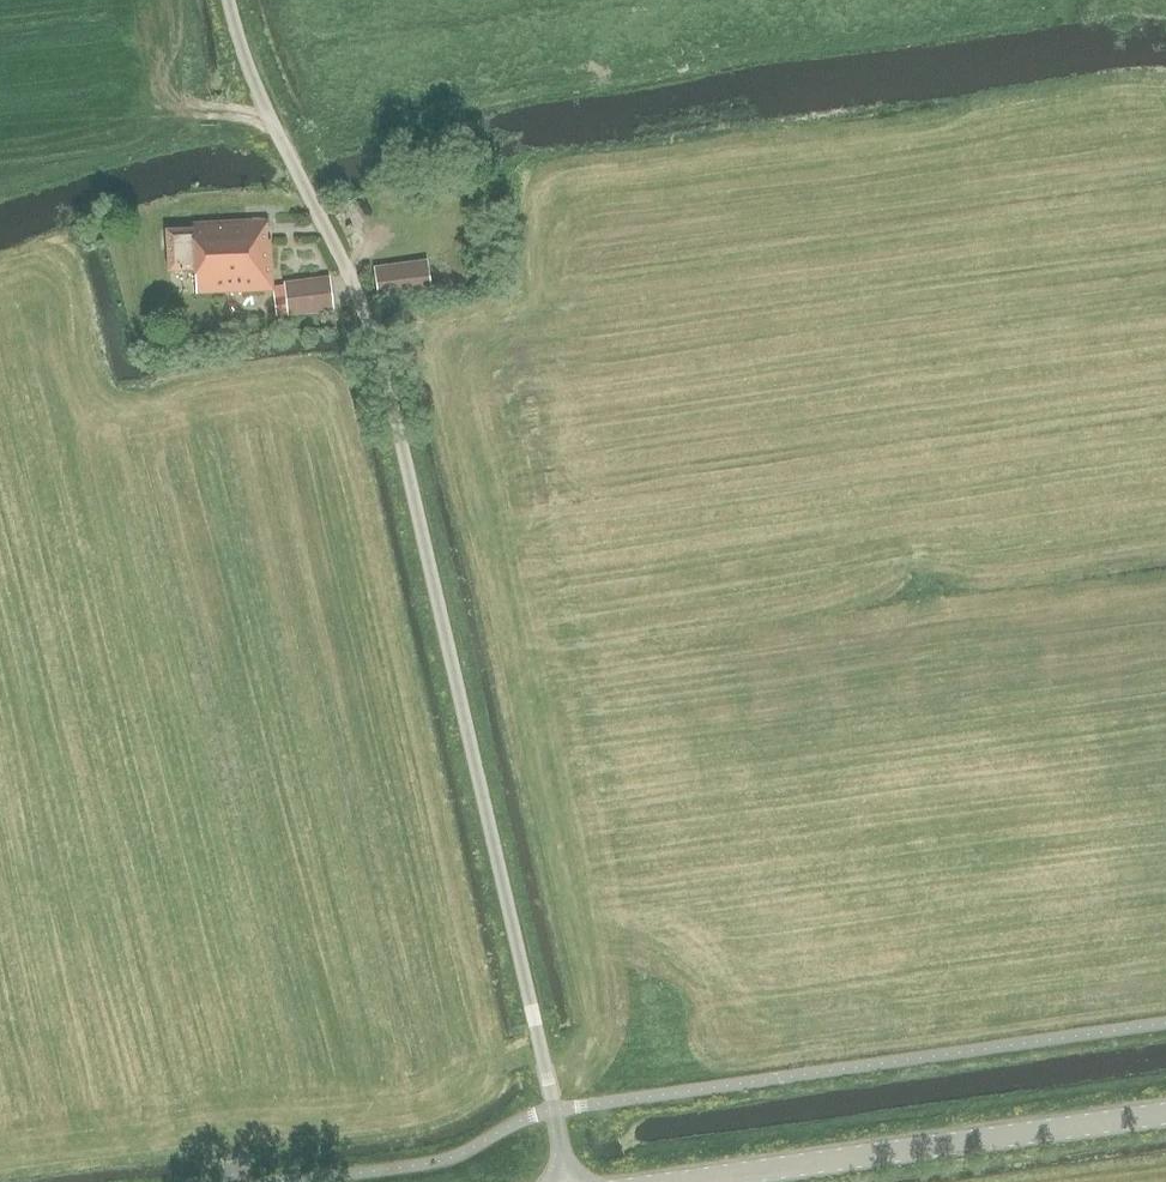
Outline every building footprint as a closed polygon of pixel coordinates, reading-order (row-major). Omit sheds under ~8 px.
[(268,239),(267,220),(194,223),(194,229),(168,230),(170,271),(196,270),(197,293),(274,290),(271,239),(268,239)] [(376,300),(419,295),(433,293),(429,265),(372,271),(376,300)] [(278,316),(288,315),(334,310),(330,281),(275,287),(278,316)]
